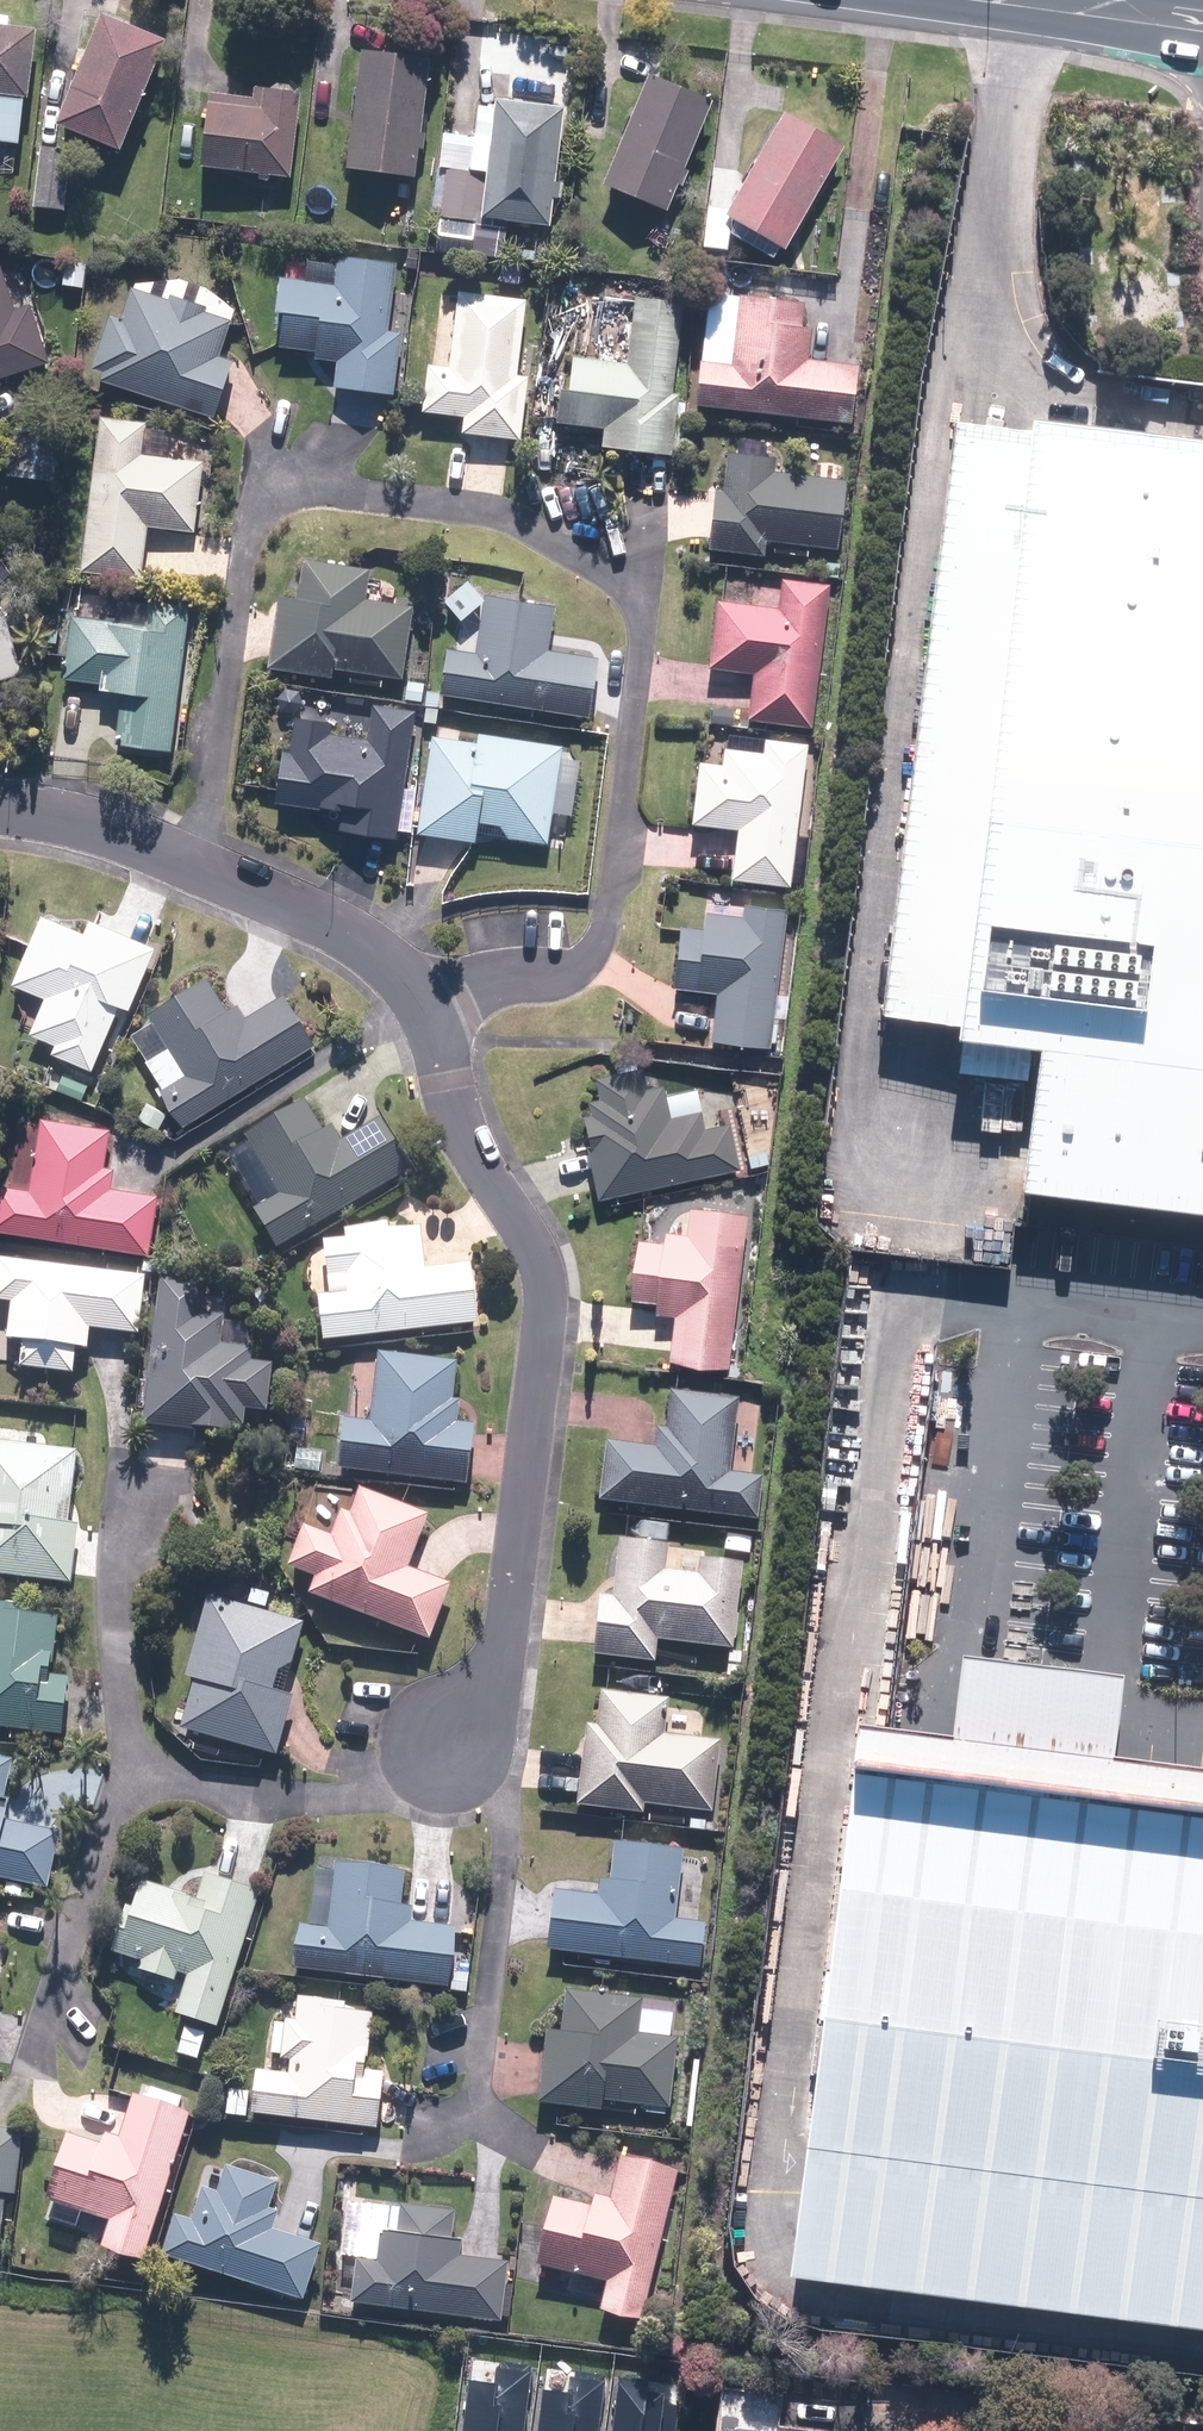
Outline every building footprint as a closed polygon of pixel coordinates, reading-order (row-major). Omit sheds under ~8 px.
[(162,43),(99,16),(54,125),(117,151),(162,43)] [(0,27),(0,96),(25,99),(34,32),(0,27)] [(426,59),(358,51),(344,172),(412,179),(415,152),(420,153),(425,114),(420,114),(426,59)] [(644,75),(597,187),(663,214),(710,103),(644,75)] [(288,179),(298,92),(251,86),(250,99),(206,94),(198,168),(255,175),(254,181),(267,183),(267,176),(288,179)] [(553,183),(561,109),(493,102),(485,175),(481,221),(548,228),(551,200),(555,201),(557,184),(553,183)] [(780,113),(720,218),(781,253),(841,148),(780,113)] [(70,151),(39,147),(32,208),(62,212),(70,151)] [(485,175),(446,171),(441,219),(480,223),(481,221),(485,175)] [(386,332),(394,264),(336,257),(333,287),(276,281),(272,315),(280,316),(276,350),(313,354),(313,361),(335,363),(332,389),(391,396),(398,334),(386,332)] [(55,296),(56,269),(36,268),(35,295),(55,296)] [(47,364),(28,306),(13,311),(0,271),(0,379),(47,364)] [(98,384),(212,418),(229,362),(217,359),(228,323),(204,315),(205,310),(166,298),(165,303),(126,292),(117,320),(106,317),(89,372),(100,375),(98,384)] [(515,377),(524,301),(456,292),(447,369),(424,366),(418,412),(462,418),(460,434),(518,441),(526,378),(515,377)] [(704,292),(691,406),(849,425),(856,368),(804,362),(808,330),(800,329),(803,304),(704,292)] [(598,448),(673,457),(680,394),(671,393),(682,302),(631,296),(623,365),(569,358),(565,393),(558,392),(554,425),(600,430),(598,448)] [(144,422),(96,417),(77,573),(139,581),(146,528),(194,534),(202,463),(140,455),(144,422)] [(1023,425),(1022,435),(947,1024),(946,1039),(1029,1050),(1013,1192),(1202,1215),(1202,421),(1200,446),(1023,425)] [(877,1014),(947,1024),(1022,435),(947,425),(877,1014)] [(7,478),(56,483),(62,436),(13,430),(7,478)] [(708,489),(700,551),(763,559),(766,543),(838,552),(847,483),(769,472),(771,458),(726,452),(721,491),(708,489)] [(331,670),(401,680),(411,609),(365,602),(369,571),(301,562),(295,601),(275,598),(264,669),(330,678),(331,670)] [(745,722),(810,730),(829,585),(779,579),(776,608),(715,601),(706,670),(750,676),(745,722)] [(436,695),(589,721),(600,660),(547,651),(554,608),(482,595),(472,654),(443,650),(436,695)] [(113,746),(169,753),(189,609),(146,603),(143,627),(69,617),(60,681),(98,686),(97,691),(120,694),(113,746)] [(3,615),(0,612),(0,683),(18,678),(3,615)] [(395,839),(414,713),(370,707),(365,741),(328,736),(330,722),(293,717),(287,753),(280,752),(273,804),(318,811),(318,809),(338,812),(336,830),(395,839)] [(546,846),(561,746),(476,734),(475,743),(429,737),(415,834),(473,843),(475,835),(546,846)] [(729,881),(790,888),(808,746),(761,740),(760,754),(721,749),(719,766),(696,763),(688,828),(735,834),(729,881)] [(708,1043),(769,1051),(786,909),(742,904),(741,911),(701,906),(698,930),(677,928),(669,991),(714,997),(708,1043)] [(82,930),(40,913),(10,984),(43,998),(27,1037),(51,1047),(48,1056),(91,1074),(117,1012),(124,1015),(153,947),(86,919),(82,930)] [(183,1128),(306,1047),(275,1000),(246,1019),(232,998),(222,1005),(206,979),(146,1018),(151,1026),(126,1041),(183,1128)] [(576,1116),(595,1203),(739,1170),(729,1123),(704,1128),(701,1113),(669,1120),(661,1085),(645,1089),(640,1067),(592,1078),(597,1100),(583,1103),(585,1114),(576,1116)] [(58,1071),(50,1090),(80,1103),(88,1084),(58,1071)] [(272,1248),(402,1169),(375,1124),(340,1144),(327,1122),(321,1126),(307,1104),(241,1145),(272,1197),(249,1211),(272,1248)] [(36,1128),(32,1183),(0,1181),(0,1239),(150,1249),(154,1193),(107,1190),(109,1169),(100,1169),(103,1132),(36,1128)] [(665,1364),(728,1372),(746,1215),(688,1208),(685,1236),(662,1233),(661,1244),(633,1241),(626,1301),(654,1305),(652,1318),(670,1320),(665,1364)] [(317,1296),(322,1342),(479,1325),(472,1261),(424,1267),(419,1230),(318,1241),(324,1295),(317,1296)] [(0,1262),(0,1311),(8,1312),(5,1341),(19,1342),(16,1371),(73,1377),(76,1350),(82,1351),(85,1326),(137,1331),(142,1277),(0,1262)] [(205,1282),(155,1278),(143,1429),(224,1436),(225,1423),(241,1425),(243,1410),(267,1412),(271,1367),(246,1365),(248,1341),(201,1337),(205,1282)] [(453,1361),(376,1355),(370,1419),(340,1417),(335,1473),(469,1484),(473,1427),(459,1426),(461,1406),(450,1405),(453,1361)] [(601,1444),(594,1505),(758,1523),(763,1479),(730,1475),(738,1401),(669,1393),(664,1431),(652,1429),(650,1449),(601,1444)] [(0,1443),(0,1583),(73,1589),(78,1528),(56,1526),(57,1510),(76,1511),(81,1450),(0,1443)] [(309,1575),(302,1593),(430,1642),(451,1587),(416,1574),(437,1520),(364,1492),(356,1512),(336,1505),(324,1536),(296,1525),(281,1564),(309,1575)] [(597,1597),(589,1658),(654,1666),(657,1644),(733,1653),(744,1564),(699,1558),(697,1575),(662,1570),(666,1546),(616,1540),(609,1598),(597,1597)] [(306,1623),(205,1594),(180,1681),(188,1683),(175,1731),(271,1759),(287,1701),(260,1694),(266,1670),(290,1677),(306,1623)] [(24,1602),(0,1602),(0,1730),(63,1736),(64,1676),(48,1677),(48,1621),(24,1602)] [(843,1774),(969,1789),(1070,1801),(1202,1818),(1202,1772),(1106,1760),(1117,1680),(955,1661),(945,1741),(914,1737),(851,1729),(843,1774)] [(582,1725),(572,1809),(642,1817),(643,1808),(711,1816),(719,1742),(665,1736),(669,1700),(596,1691),(592,1726),(582,1725)] [(0,1755),(0,1888),(38,1898),(57,1827),(7,1814),(21,1760),(0,1755)] [(1070,1801),(969,1789),(843,1774),(777,2280),(829,2286),(1202,2333),(1202,1818),(1070,1801)] [(220,2031),(266,1826),(220,1816),(201,1900),(127,1884),(112,1954),(134,1959),(130,1977),(170,1986),(173,1975),(183,1977),(174,2019),(180,2021),(173,2054),(200,2060),(207,2029),(220,2031)] [(549,1892),(542,1953),(698,1971),(704,1923),(676,1920),(683,1852),(611,1844),(607,1883),(594,1882),(592,1897),(549,1892)] [(320,1925),(294,1923),(290,1971),(448,1982),(452,1928),(415,1925),(416,1908),(399,1906),(402,1875),(324,1869),(320,1925)] [(544,2032),(535,2106),(601,2115),(603,2104),(669,2112),(678,2040),(639,2035),(643,2000),(561,1990),(555,2034),(544,2032)] [(363,2005),(276,2004),(275,2073),(251,2073),(251,2092),(224,2091),(224,2121),(374,2123),(374,2075),(362,2075),(363,2005)] [(139,2259),(188,2115),(135,2097),(121,2140),(100,2133),(94,2150),(62,2139),(41,2201),(109,2224),(102,2246),(139,2259)] [(3,2196),(16,2196),(19,2128),(0,2127),(0,2259),(3,2196)] [(641,2324),(679,2172),(618,2157),(608,2199),(593,2196),(590,2208),(549,2198),(531,2269),(600,2285),(594,2313),(641,2324)] [(266,2231),(280,2183),(208,2162),(189,2225),(168,2218),(157,2258),(300,2301),(317,2247),(266,2231)] [(380,2205),(377,2232),(374,2263),(353,2260),(348,2306),(501,2323),(507,2266),(456,2260),(459,2238),(450,2237),(453,2213),(380,2205)] [(528,2367),(475,2360),(465,2430),(519,2430),(528,2367)] [(537,2430),(600,2430),(607,2381),(545,2372),(537,2430)] [(682,2395),(618,2386),(611,2430),(677,2430),(682,2395)]
